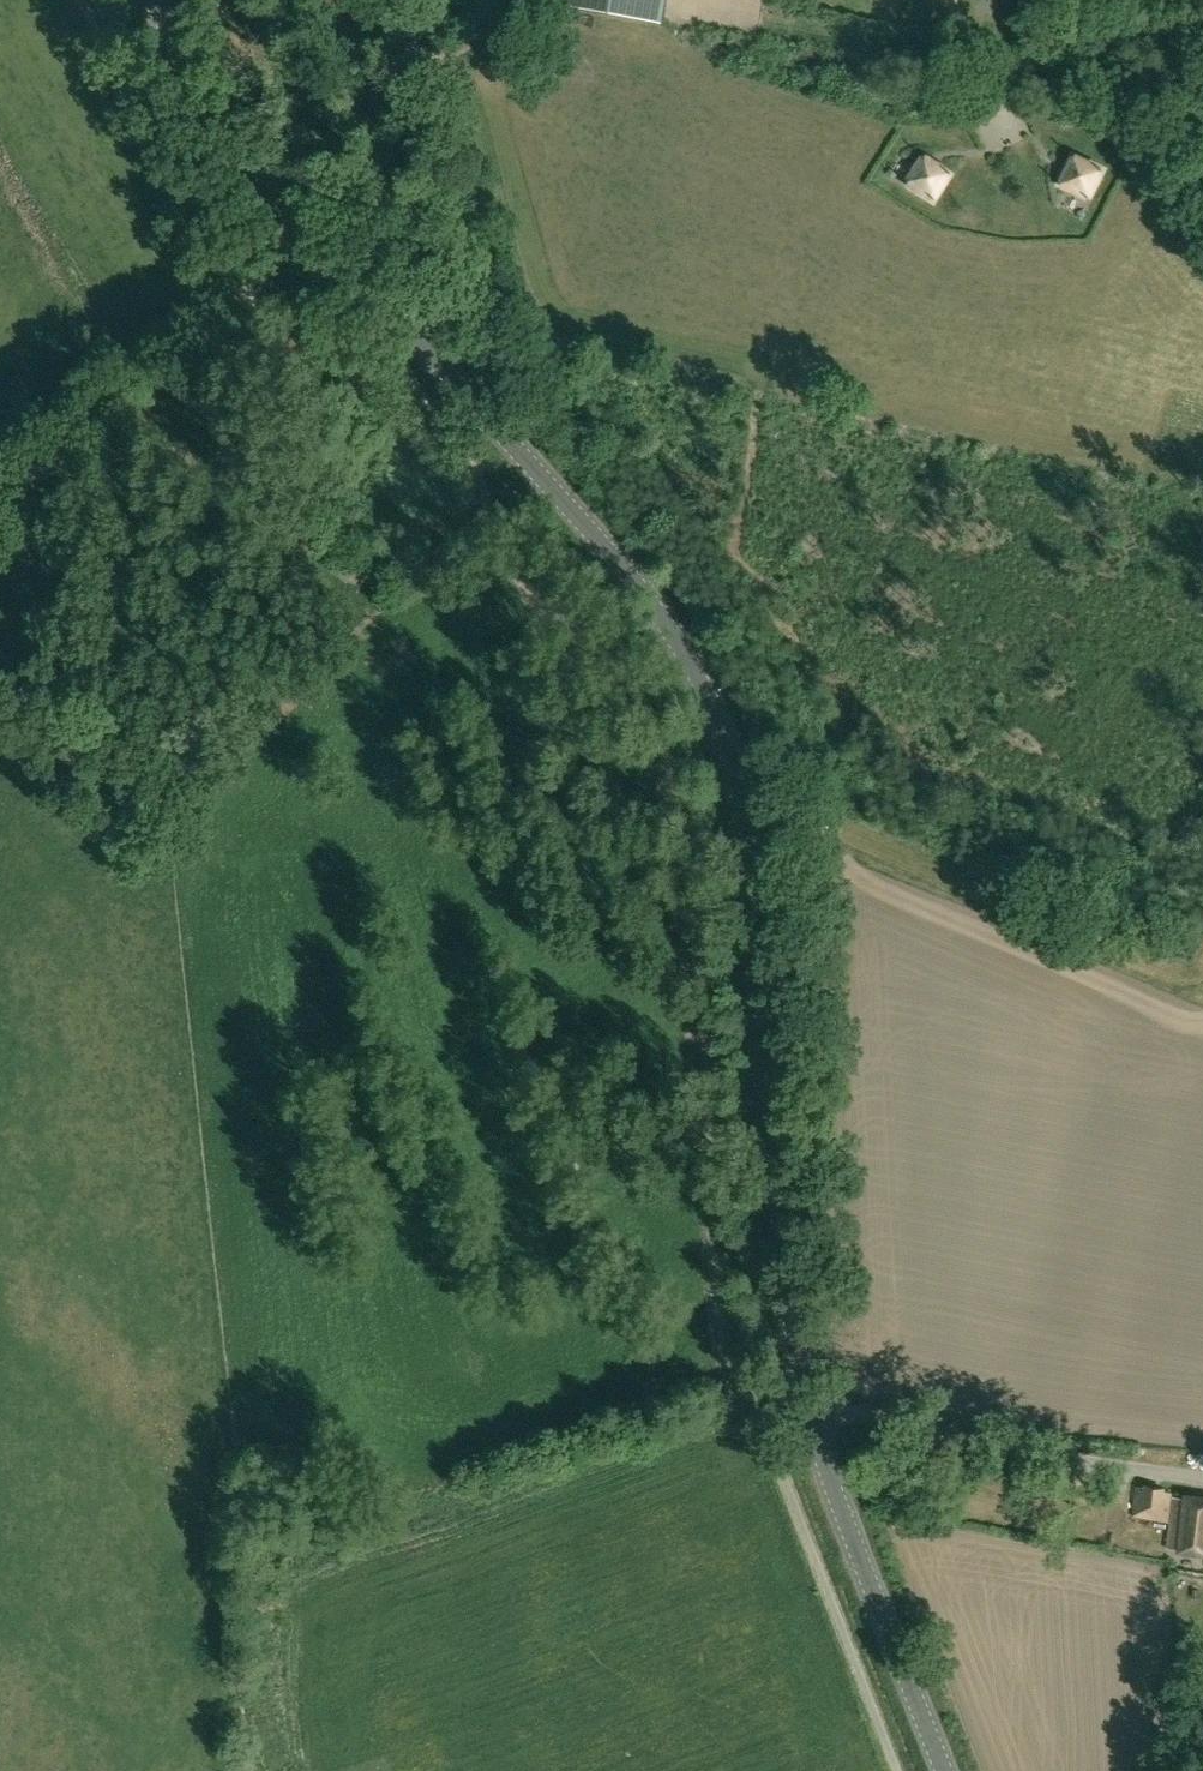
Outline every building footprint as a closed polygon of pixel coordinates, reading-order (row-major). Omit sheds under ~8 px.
[(564,5),(660,24),(665,0),(565,0),(564,5)] [(933,198),(949,173),(924,157),(908,182),(933,198)] [(1087,196),(1100,170),(1075,157),(1073,157),(1060,183),(1087,196)] [(892,1486),(899,1482),(894,1471),(887,1474),(892,1486)] [(1133,1517),(1168,1522),(1172,1495),(1136,1489),(1133,1517)] [(1175,1500),(1168,1551),(1202,1556),(1202,1504),(1175,1500)]
